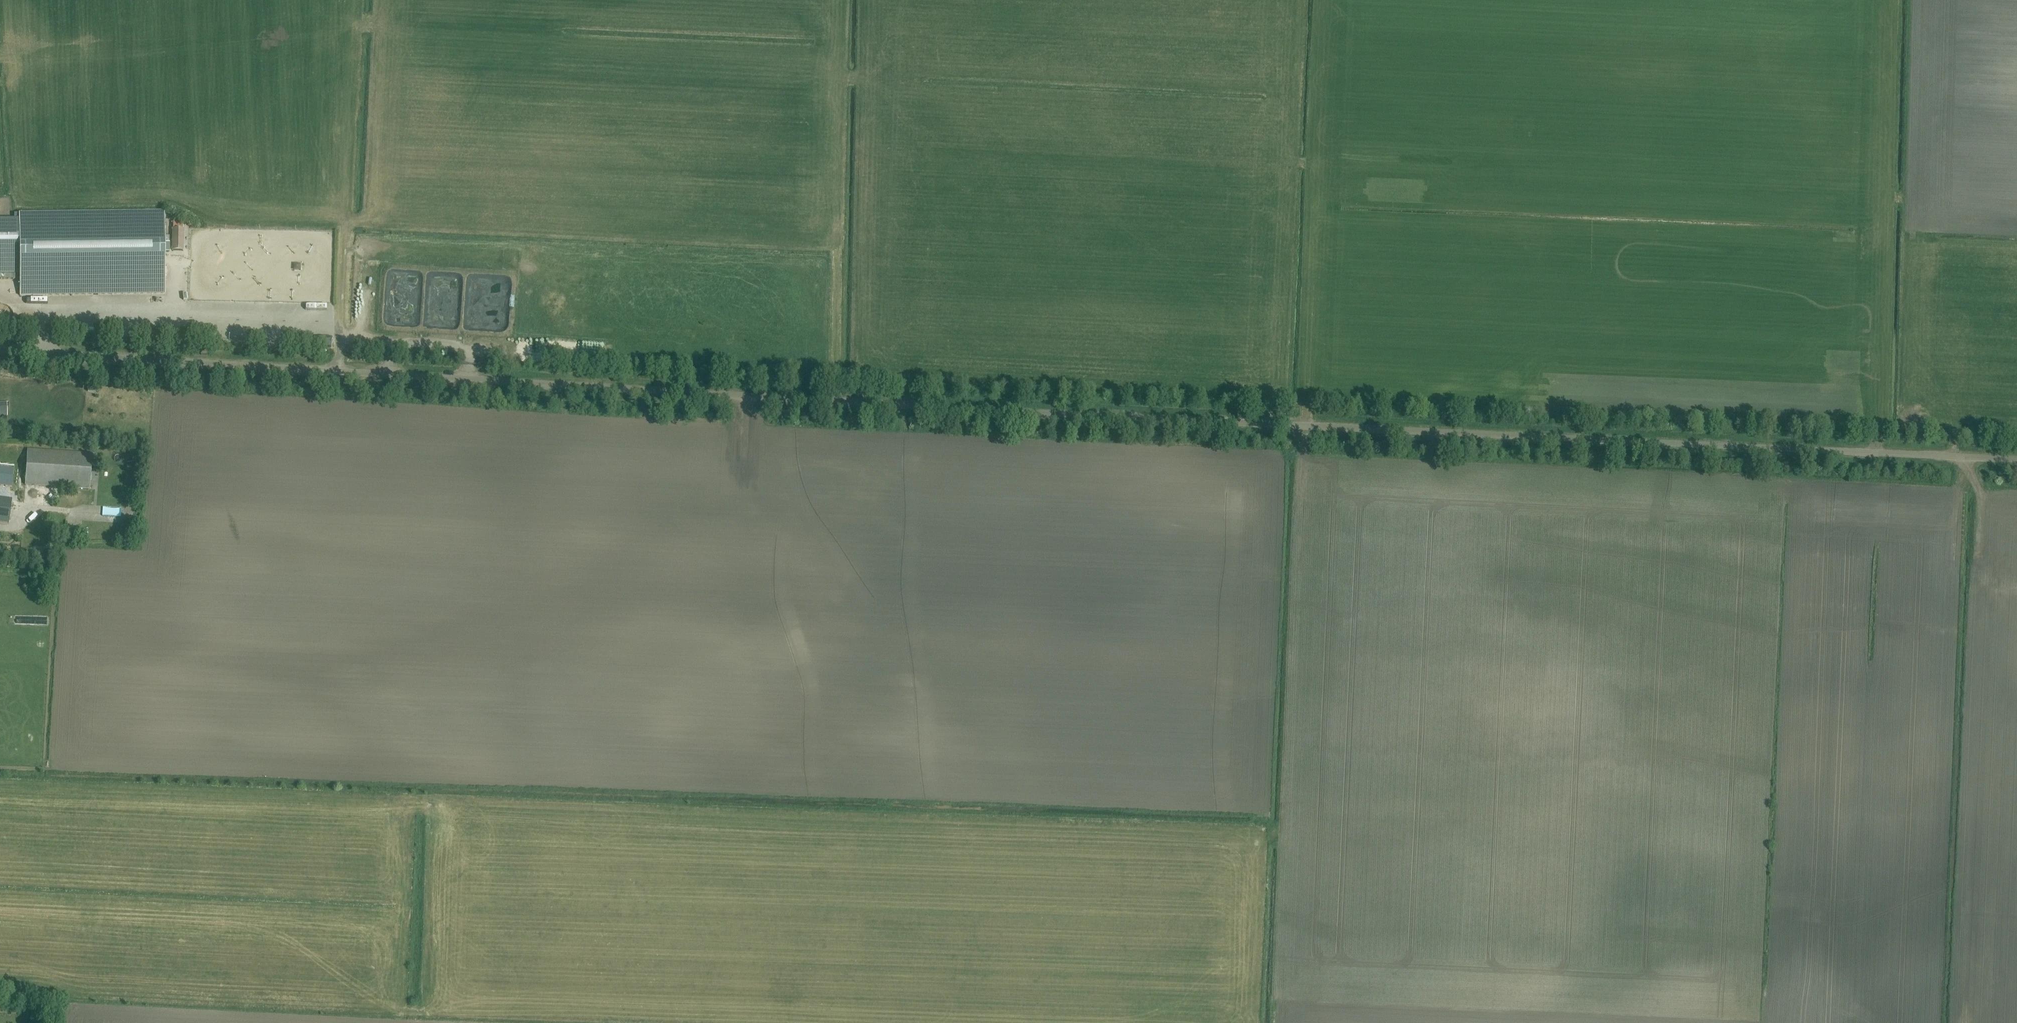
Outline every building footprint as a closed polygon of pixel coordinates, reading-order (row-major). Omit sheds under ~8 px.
[(794,191),(804,191),(804,178),(794,178),(794,191)] [(18,273),(18,295),(163,294),(163,252),(168,252),(168,243),(163,243),(162,213),(17,215),(17,221),(0,221),(0,273),(18,273)] [(173,250),(184,250),(185,229),(173,229),(173,250)] [(92,454),(27,450),(25,485),(90,489),(92,454)] [(13,465),(0,465),(0,485),(13,485),(13,465)] [(9,524),(12,500),(0,498),(0,523),(9,524)]
